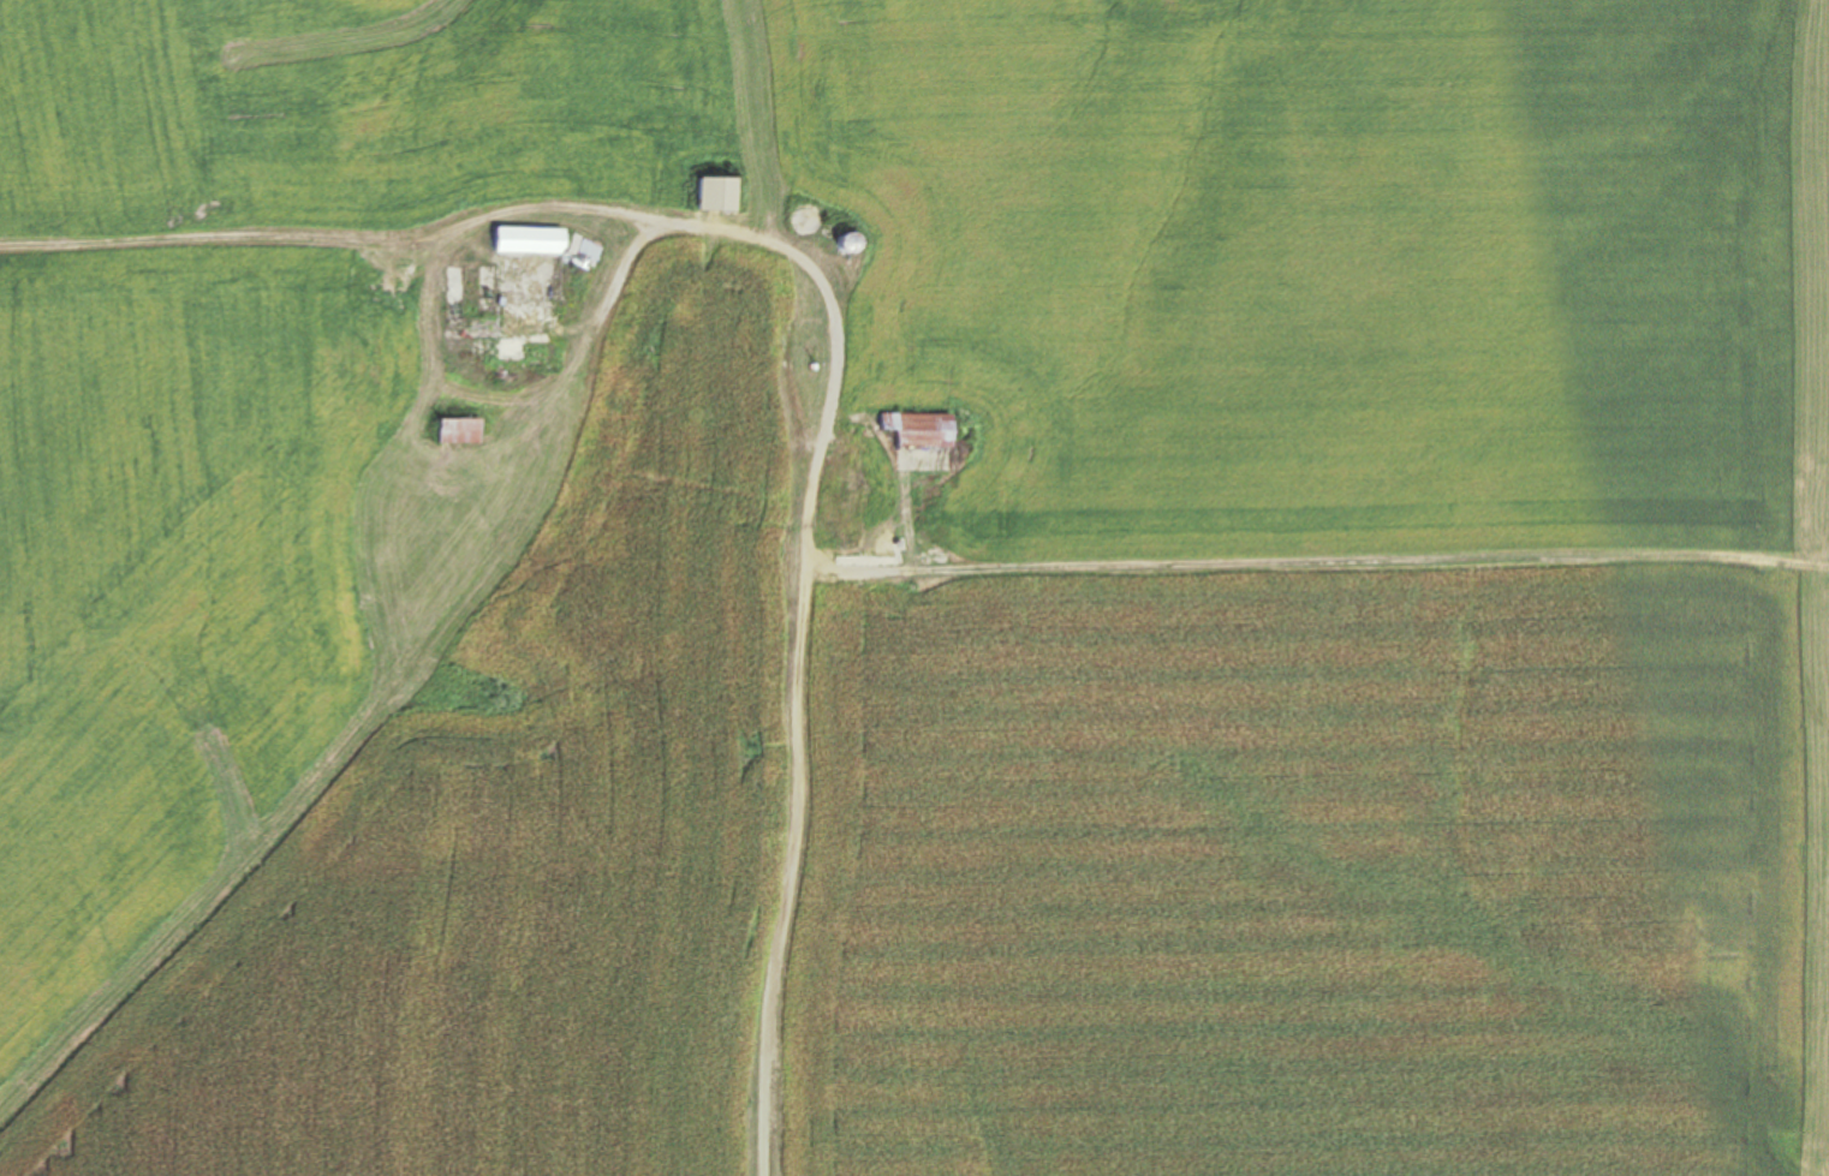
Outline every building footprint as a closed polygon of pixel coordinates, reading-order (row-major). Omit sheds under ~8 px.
[(726,179),(721,214),(686,211),(687,177),(726,179)] [(819,217),(803,208),(793,225),(809,235),(819,217)] [(483,231),(482,255),(554,257),(554,269),(580,270),(582,246),(553,245),(554,234),(483,231)] [(952,413),(952,446),(886,446),(886,413),(952,413)]
